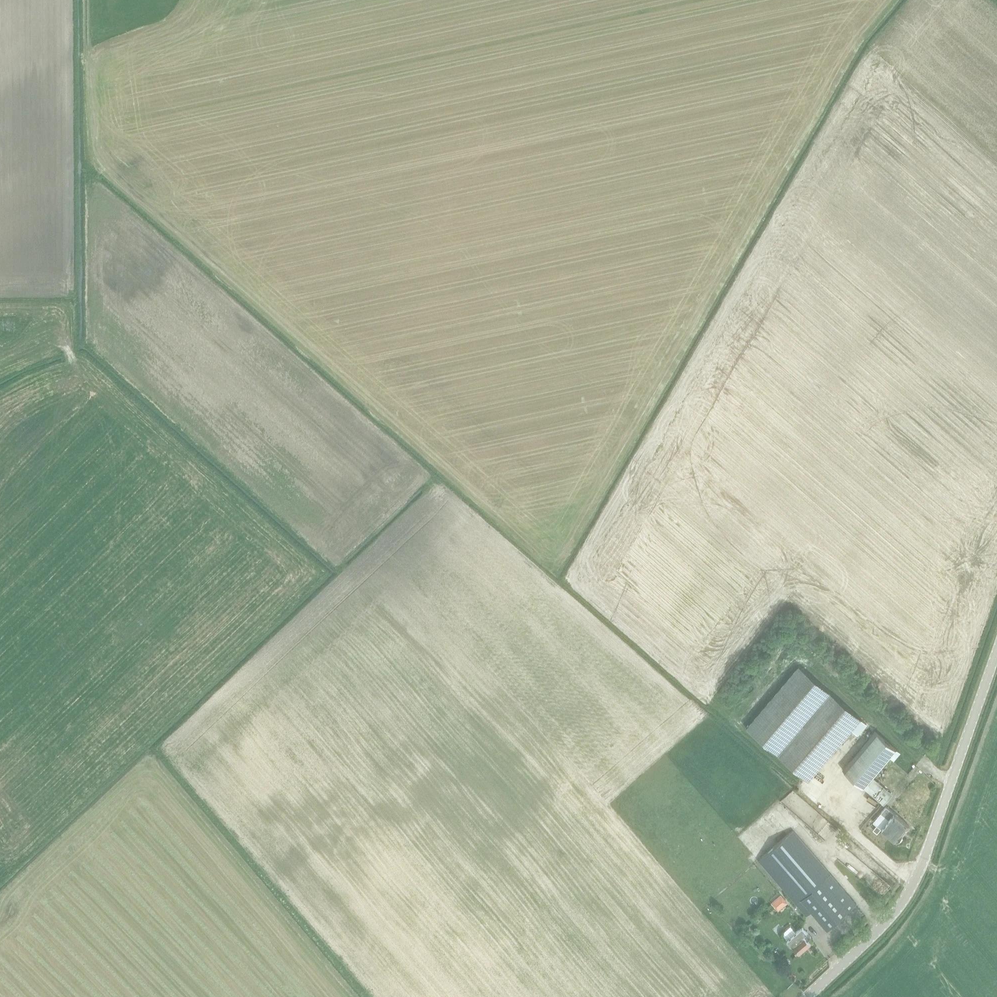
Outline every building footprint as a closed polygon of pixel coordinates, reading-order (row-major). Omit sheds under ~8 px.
[(811,779),(861,718),(799,666),(748,727),(811,779)] [(883,804),(891,795),(872,779),(890,757),(894,761),(900,753),(875,732),(843,770),(883,804)] [(889,820),(881,829),(897,842),(910,826),(886,807),(881,813),(889,820)] [(811,912),(821,922),(827,930),(857,904),(850,897),(793,830),(758,860),(806,916),(811,912)] [(736,845),(740,850),(751,842),(747,837),(736,845)] [(771,903),(779,911),(787,903),(780,895),(771,903)] [(811,938),(805,930),(802,927),(796,932),(790,926),(784,931),(784,933),(784,935),(784,937),(786,938),(787,940),(799,954),(811,944),(808,941),(811,938)] [(808,948),(795,957),(798,961),(811,952),(808,948)]
